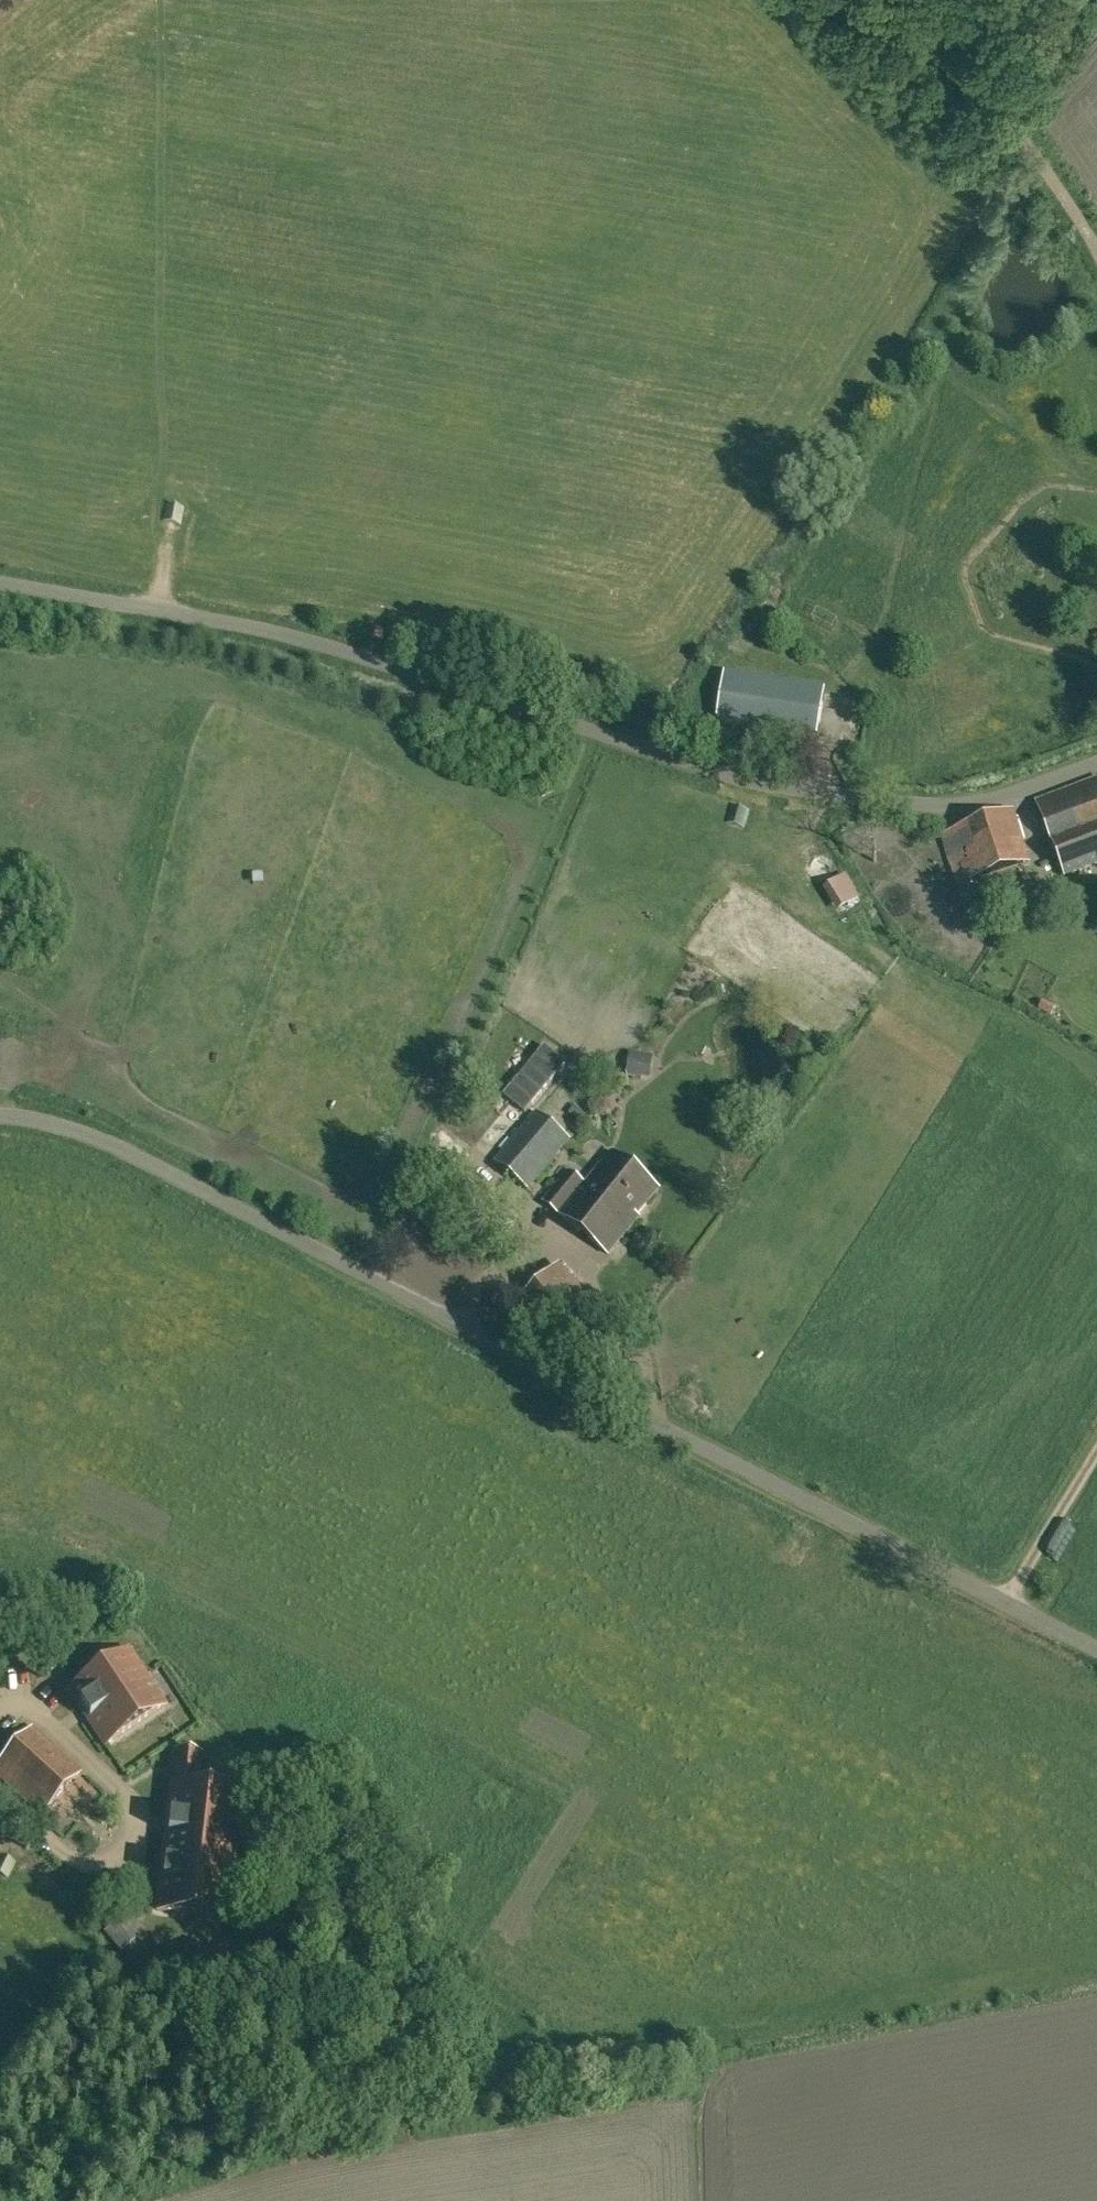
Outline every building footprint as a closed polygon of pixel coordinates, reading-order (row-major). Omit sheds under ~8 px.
[(165,502),(164,521),(181,522),(182,503),(165,502)] [(726,673),(718,723),(818,738),(824,689),(726,673)] [(751,732),(747,758),(809,767),(814,742),(751,732)] [(1096,863),(1096,779),(1036,803),(1064,876),(1096,863)] [(749,807),(731,803),(727,822),(745,826),(749,807)] [(1051,1016),(1057,1006),(1045,1000),(1039,1009),(1051,1016)] [(629,1052),(626,1074),(650,1078),(653,1055),(629,1052)] [(494,1161),(528,1188),(571,1138),(538,1110),(494,1161)] [(608,1253),(661,1189),(613,1150),(587,1183),(570,1170),(544,1201),(608,1253)] [(519,1297),(549,1334),(591,1301),(561,1263),(519,1297)] [(68,1691),(86,1717),(104,1745),(165,1705),(129,1651),(68,1691)] [(0,1761),(0,1777),(41,1815),(80,1772),(31,1727),(0,1761)] [(197,1787),(200,1752),(176,1750),(172,1784),(197,1787)] [(171,1784),(161,1876),(157,1910),(229,1918),(243,1792),(197,1787),(172,1784),(171,1784)]
